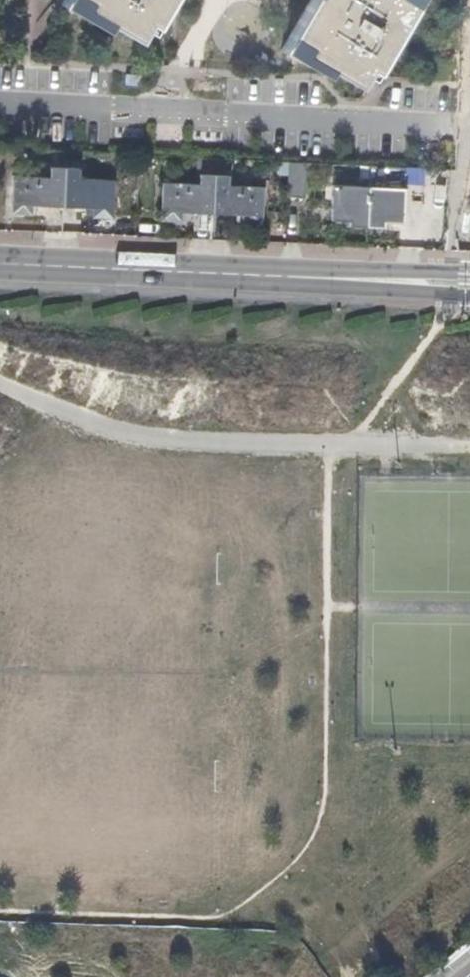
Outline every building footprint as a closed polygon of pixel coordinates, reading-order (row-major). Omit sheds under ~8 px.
[(65,10),(86,21),(90,14),(143,43),(153,26),(161,30),(179,0),(71,0),(65,10)] [(288,48),(306,59),(310,53),(366,82),(375,66),(383,69),(423,0),(316,0),(288,48)] [(169,178),(167,217),(189,219),(189,212),(219,213),(221,159),(207,158),(206,180),(169,178)] [(221,159),(219,213),(248,216),(248,221),(269,223),(272,185),(234,182),(234,159),(221,159)] [(311,163),(296,162),(295,195),(310,196),(311,171),(311,163)] [(311,163),(311,171),(324,172),(325,163),(311,163)] [(21,171),(19,211),(39,213),(40,204),(68,207),(70,165),(56,164),(55,174),(21,171)] [(70,165),(68,207),(98,208),(97,214),(119,216),(122,177),(85,175),(85,165),(70,165)] [(410,223),(412,167),(376,165),(376,185),(374,226),(393,227),(393,222),(410,223)] [(376,185),(340,184),(338,220),(356,221),(356,226),(374,226),(376,185)]
